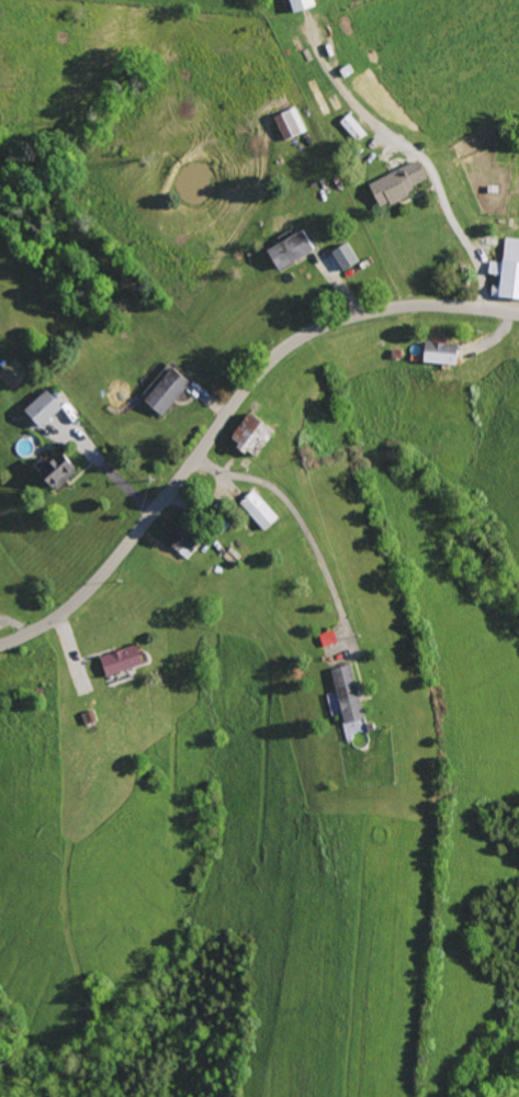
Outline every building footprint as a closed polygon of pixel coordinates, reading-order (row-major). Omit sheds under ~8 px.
[(288,14),(313,6),(311,0),(283,0),(288,14)] [(269,117),(280,142),(305,131),(294,106),(269,117)] [(364,134),(345,114),(336,123),(354,143),(364,134)] [(363,185),(374,208),(426,183),(415,161),(363,185)] [(269,269),(313,252),(304,230),(260,247),(269,269)] [(501,239),(499,262),(486,261),(485,274),(495,275),(492,299),(518,301),(518,240),(501,239)] [(417,362),(453,367),(456,346),(420,341),(417,362)] [(139,403),(160,417),(184,380),(163,367),(139,403)] [(32,427),(58,409),(44,389),(18,408),(32,427)] [(270,429),(240,411),(223,441),(252,458),(270,429)] [(75,472),(57,448),(30,470),(49,493),(75,472)] [(277,517),(249,489),(234,503),(262,531),(277,517)] [(195,542),(168,529),(160,545),(188,558),(195,542)] [(320,647),(334,642),(330,630),(316,635),(320,647)] [(95,657),(101,676),(138,664),(131,644),(95,657)] [(327,669),(340,724),(361,719),(348,664),(327,669)]
